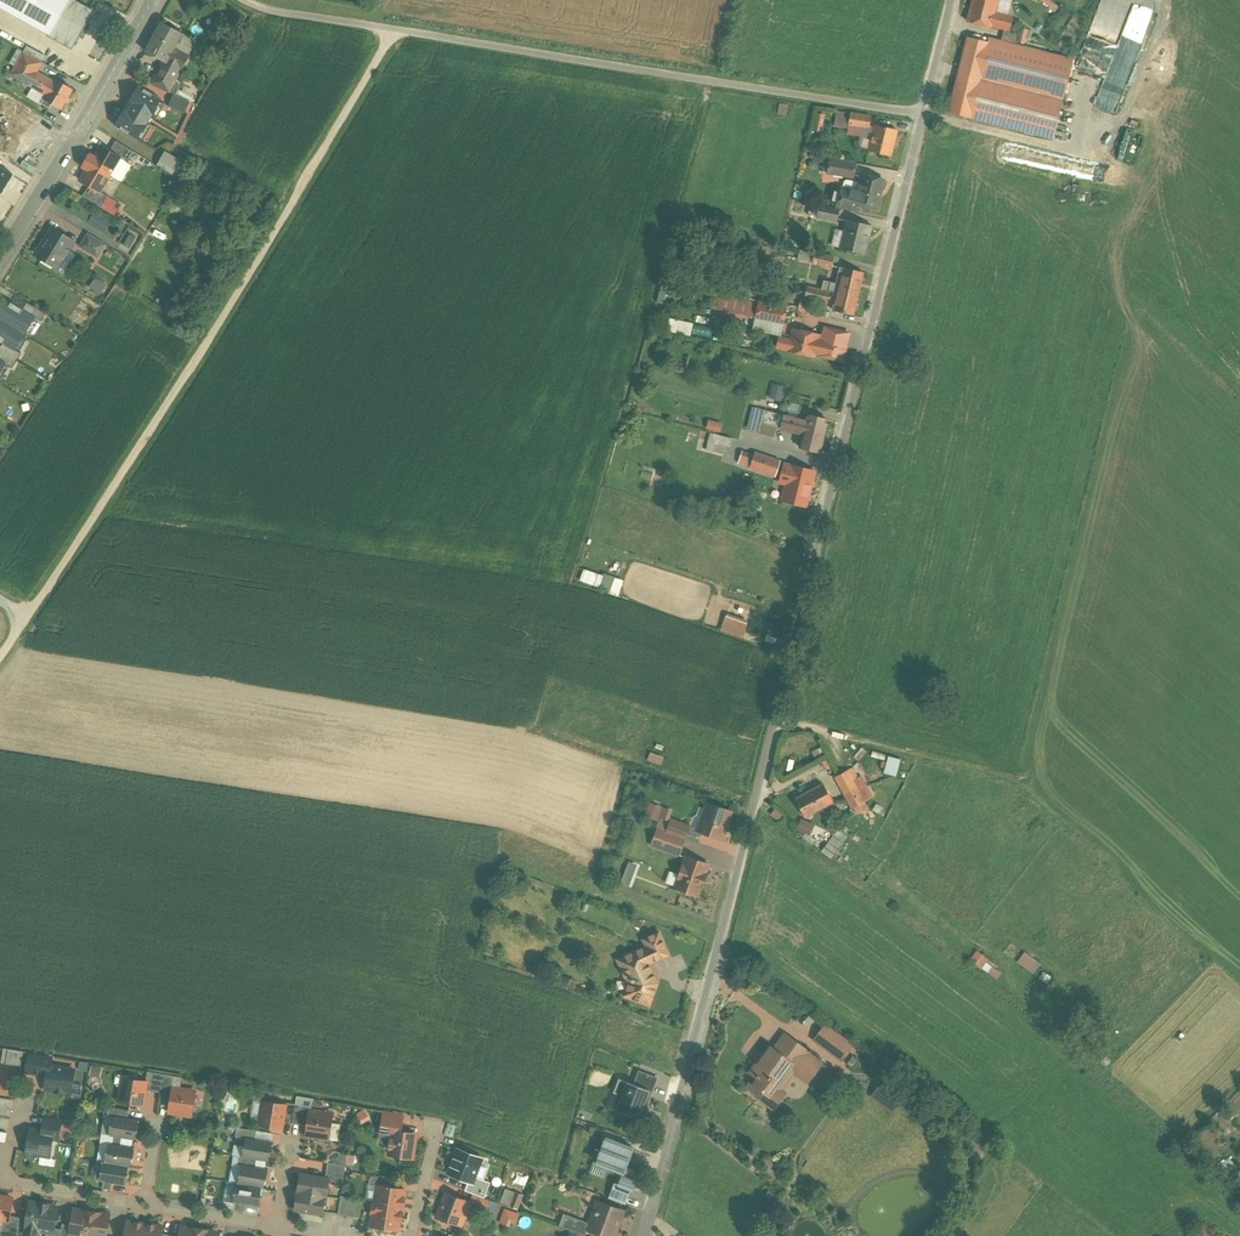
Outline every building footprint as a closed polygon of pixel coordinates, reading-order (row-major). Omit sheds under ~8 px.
[(48,33),(46,37),(71,50),(93,9),(77,0),(0,0),(0,6),(48,33)] [(963,21),(1007,32),(1011,16),(993,11),(995,0),(968,0),(963,21)] [(181,36),(158,25),(143,54),(161,63),(151,82),(170,93),(186,62),(171,55),(181,36)] [(1090,29),(1076,66),(1085,70),(1096,70),(1102,73),(1106,73),(1116,46),(1107,43),(1107,47),(1103,57),(1093,53),(1094,41),(1088,59),(1090,29)] [(1072,59),(966,34),(947,116),(1053,140),(1063,99),(1072,59)] [(59,112),(71,92),(37,71),(41,64),(24,54),(10,76),(45,97),(42,101),(59,112)] [(137,83),(131,94),(116,118),(132,128),(140,133),(161,97),(137,83)] [(188,102),(171,94),(166,104),(185,112),(188,102)] [(870,121),(849,117),(846,136),(861,138),(862,130),(868,131),(870,121)] [(896,133),(874,128),(868,154),(889,159),(896,133)] [(126,164),(132,155),(116,144),(110,153),(120,159),(126,164)] [(89,162),(110,176),(120,159),(110,153),(98,146),(89,162)] [(181,159),(165,150),(156,164),(173,173),(181,159)] [(854,164),(831,160),(828,176),(852,180),(854,164)] [(99,193),(110,176),(89,162),(78,181),(87,186),(99,193)] [(884,184),(862,178),(858,192),(841,187),(835,209),(857,214),(858,209),(876,213),(884,184)] [(100,208),(106,197),(99,193),(87,186),(81,196),(100,208)] [(869,229),(846,224),(841,248),(864,253),(869,229)] [(74,243),(49,227),(32,255),(57,270),(74,243)] [(129,233),(122,245),(129,249),(136,237),(129,233)] [(104,245),(87,235),(79,249),(96,259),(104,245)] [(835,255),(815,251),(813,262),(833,267),(835,255)] [(840,270),(831,315),(852,319),(862,274),(840,270)] [(95,277),(87,286),(98,295),(106,286),(95,277)] [(659,285),(656,301),(663,303),(666,286),(659,285)] [(759,303),(717,294),(714,308),(755,317),(753,327),(781,334),(787,306),(759,300),(759,303)] [(4,295),(0,302),(0,316),(26,331),(36,314),(24,307),(4,295)] [(24,307),(36,314),(42,317),(44,313),(27,302),(24,307)] [(0,316),(0,339),(3,341),(16,349),(26,331),(0,316)] [(664,316),(661,329),(689,336),(692,323),(664,316)] [(788,340),(778,338),(774,353),(812,362),(813,358),(843,365),(851,334),(821,327),(819,335),(792,328),(788,340)] [(0,346),(0,358),(5,361),(13,366),(21,352),(3,341),(0,346)] [(781,400),(784,386),(771,384),(768,398),(781,400)] [(747,400),(741,431),(773,438),(780,413),(764,410),(766,404),(747,400)] [(784,417),(780,430),(800,434),(796,449),(817,455),(826,421),(806,416),(804,422),(784,417)] [(706,420),(705,429),(719,431),(721,422),(706,420)] [(730,438),(709,433),(705,450),(721,454),(722,447),(727,449),(730,438)] [(813,473),(740,454),(737,467),(787,479),(782,500),(805,506),(813,473)] [(583,567),(578,581),(618,594),(622,581),(583,567)] [(727,612),(721,630),(742,637),(749,619),(727,612)] [(886,756),(883,773),(896,776),(899,758),(886,756)] [(851,769),(833,778),(850,810),(876,794),(866,774),(857,778),(851,769)] [(821,783),(792,798),(805,820),(833,805),(821,783)] [(733,813),(704,804),(693,833),(722,842),(733,813)] [(795,829),(808,835),(814,825),(801,818),(795,829)] [(664,833),(655,830),(650,846),(679,855),(688,828),(668,822),(664,833)] [(832,836),(820,851),(830,858),(842,843),(832,836)] [(710,864),(683,856),(670,890),(700,899),(710,864)] [(633,887),(639,864),(627,861),(621,884),(633,887)] [(625,981),(618,997),(647,1005),(654,986),(647,984),(642,969),(659,960),(651,941),(614,960),(625,981)] [(981,968),(987,957),(974,951),(969,962),(981,968)] [(1016,964),(1034,972),(1039,960),(1021,952),(1016,964)] [(996,978),(999,973),(985,962),(981,967),(996,978)] [(853,1044),(825,1024),(812,1042),(840,1062),(853,1044)] [(822,1064),(783,1033),(773,1048),(768,1045),(746,1074),(752,1079),(745,1088),(759,1099),(757,1102),(773,1115),(788,1094),(783,1091),(792,1076),(807,1085),(822,1064)] [(4,1049),(1,1062),(20,1066),(23,1052),(4,1049)] [(52,1057),(28,1052),(24,1073),(48,1077),(47,1080),(46,1089),(54,1091),(55,1093),(64,1094),(66,1093),(67,1087),(72,1088),(75,1067),(54,1064),(52,1057)] [(88,1075),(98,1077),(101,1067),(90,1064),(88,1075)] [(657,1077),(637,1070),(633,1083),(649,1089),(642,1109),(645,1110),(657,1077)] [(181,1078),(148,1073),(147,1083),(145,1091),(172,1095),(173,1088),(180,1089),(181,1078)] [(147,1083),(127,1079),(127,1085),(121,1085),(119,1100),(130,1102),(131,1103),(134,1104),(136,1103),(140,1104),(140,1099),(143,1097),(144,1097),(145,1091),(147,1083)] [(633,1083),(625,1081),(616,1105),(640,1114),(642,1109),(649,1089),(633,1083)] [(880,1084),(869,1097),(890,1114),(901,1100),(880,1084)] [(172,1095),(170,1108),(171,1109),(173,1111),(173,1112),(191,1115),(195,1092),(180,1089),(173,1088),(172,1095)] [(310,1106),(311,1098),(296,1096),(294,1104),(310,1106)] [(287,1104),(259,1099),(254,1126),(282,1132),(287,1104)] [(332,1114),(326,1113),(310,1110),(306,1135),(329,1139),(332,1114)] [(404,1116),(378,1112),(374,1140),(386,1142),(383,1159),(415,1163),(418,1132),(402,1130),(404,1116)] [(114,1125),(111,1125),(109,1135),(134,1139),(135,1131),(137,1131),(139,1121),(115,1117),(114,1125)] [(63,1123),(40,1119),(38,1134),(26,1132),(22,1159),(50,1163),(53,1139),(61,1140),(63,1123)] [(633,1148),(605,1137),(596,1163),(623,1172),(624,1173),(626,1168),(633,1148)] [(272,1142),(248,1138),(247,1147),(244,1146),(242,1157),(267,1161),(268,1153),(271,1153),(272,1142)] [(109,1152),(106,1152),(105,1162),(129,1166),(131,1158),(133,1158),(135,1148),(111,1144),(109,1152)] [(481,1158),(458,1149),(448,1174),(472,1183),(481,1159),(481,1158)] [(105,1162),(102,1162),(100,1172),(103,1173),(102,1181),(126,1185),(128,1174),(126,1174),(127,1166),(129,1167),(129,1166),(105,1162)] [(268,1169),(244,1165),(242,1174),(239,1173),(238,1183),(238,1184),(263,1188),(264,1180),(266,1180),(268,1169)] [(615,1183),(610,1199),(624,1204),(630,1189),(633,1190),(639,1173),(626,1168),(624,1173),(623,1172),(618,1184),(615,1183)] [(329,1178),(301,1174),(298,1191),(297,1191),(294,1210),(322,1215),(324,1205),(322,1204),(323,1197),(326,1197),(327,1193),(325,1193),(326,1186),(328,1186),(329,1178)] [(518,1174),(514,1183),(523,1187),(527,1178),(518,1174)] [(263,1188),(238,1184),(238,1183),(235,1183),(235,1184),(233,1194),(236,1194),(235,1203),(259,1207),(261,1196),(259,1195),(260,1188),(262,1188),(263,1188)] [(405,1190),(378,1186),(375,1201),(402,1206),(403,1206),(405,1198),(403,1198),(405,1190)] [(518,1209),(523,1194),(504,1188),(499,1203),(518,1209)] [(447,1193),(437,1218),(461,1227),(471,1202),(447,1193)] [(0,1197),(0,1219),(9,1220),(12,1199),(0,1197)] [(356,1200),(340,1197),(337,1216),(353,1218),(356,1200)] [(402,1206),(375,1201),(373,1201),(371,1213),(373,1213),(371,1226),(381,1227),(381,1228),(388,1230),(389,1228),(398,1230),(400,1220),(401,1220),(402,1212),(401,1212),(402,1206)] [(58,1207),(48,1205),(48,1204),(40,1203),(40,1204),(30,1202),(25,1231),(38,1234),(39,1230),(54,1232),(58,1207)] [(598,1202),(590,1223),(588,1229),(608,1235),(614,1235),(623,1211),(598,1202)] [(502,1208),(496,1224),(505,1228),(507,1223),(515,1226),(519,1216),(502,1208)] [(74,1210),(70,1232),(75,1233),(77,1235),(84,1235),(88,1235),(92,1212),(87,1211),(87,1212),(74,1210)] [(88,1235),(106,1235),(110,1215),(96,1213),(96,1212),(92,1212),(88,1235)] [(585,1235),(588,1229),(590,1223),(564,1214),(559,1226),(578,1233),(585,1235)] [(125,1235),(143,1235),(145,1224),(127,1221),(125,1235)] [(1204,1235),(1209,1235),(1213,1229),(1201,1223),(1196,1232),(1204,1235)] [(163,1227),(145,1224),(143,1235),(161,1235),(163,1227)] [(181,1227),(180,1235),(198,1235),(199,1229),(195,1228),(195,1229),(181,1227)]
